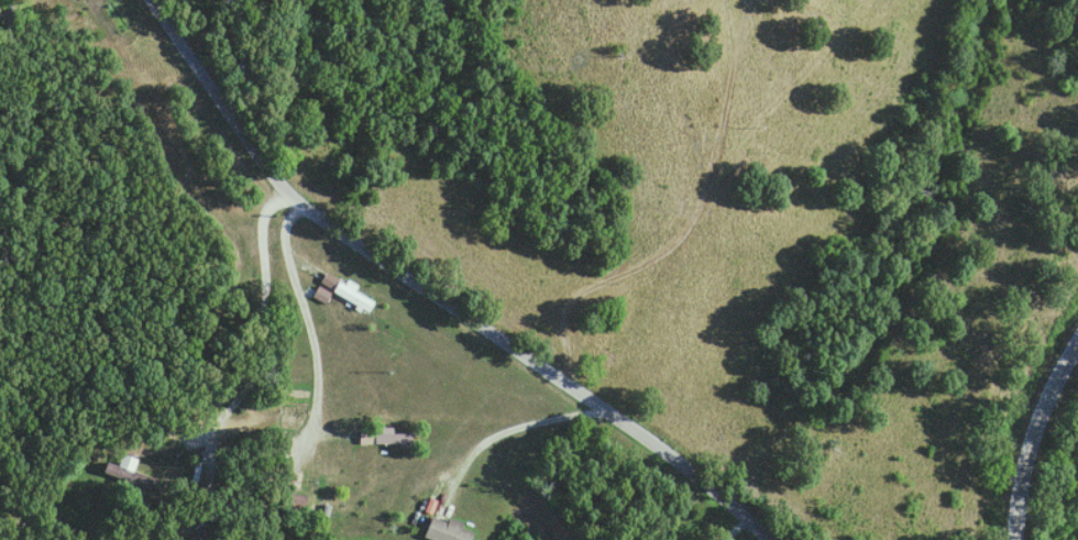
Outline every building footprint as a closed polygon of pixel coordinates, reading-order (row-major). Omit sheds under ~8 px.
[(414,444),(414,433),(394,433),(394,430),(361,430),(361,444),(414,444)] [(135,470),(138,460),(126,455),(122,466),(135,470)] [(433,515),(426,538),(434,539),(476,539),(479,529),(433,515)]
